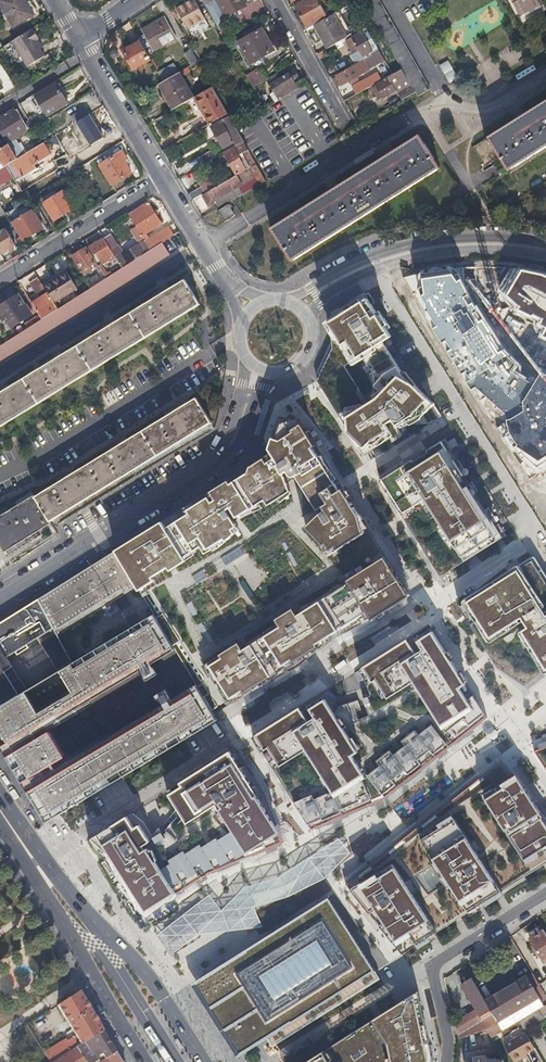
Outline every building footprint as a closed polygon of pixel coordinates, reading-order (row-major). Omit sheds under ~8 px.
[(25,0),(0,0),(0,3),(13,26),(33,14),(25,0)] [(204,19),(193,0),(191,0),(176,9),(187,28),(204,19)] [(225,16),(246,4),(244,0),(216,0),(225,16)] [(293,4),(306,28),(313,24),(326,16),(317,0),(301,0),(297,2),(293,4)] [(413,92),(415,96),(429,88),(378,0),(361,0),(368,13),(400,69),(414,92),(413,92)] [(537,4),(535,0),(510,0),(518,14),(537,4)] [(313,24),(326,48),(345,37),(332,13),(326,16),(313,24)] [(153,50),(175,38),(164,17),(141,30),(153,50)] [(224,37),(237,30),(232,22),(219,29),(224,37)] [(251,63),(274,50),(262,29),(260,30),(258,25),(246,32),(248,37),(239,42),(251,63)] [(27,66),(48,54),(38,39),(39,38),(34,29),(30,31),(30,30),(11,42),(27,66)] [(370,50),(360,33),(350,37),(361,56),(370,50)] [(150,59),(140,40),(122,50),(132,69),(150,59)] [(198,61),(191,48),(183,52),(191,65),(198,61)] [(378,50),(335,75),(341,86),(359,75),(359,74),(363,71),(362,69),(382,57),(378,50)] [(447,61),(438,65),(447,83),(456,78),(447,61)] [(158,74),(163,82),(178,73),(174,65),(158,74)] [(395,92),(400,100),(413,92),(414,92),(400,69),(391,74),(370,87),(378,99),(392,91),(393,93),(395,92)] [(278,100),(297,88),(293,82),(294,81),(292,78),(295,76),(293,71),(289,73),(290,74),(270,86),(278,100)] [(163,82),(158,85),(164,95),(166,94),(175,110),(194,99),(179,72),(178,73),(163,82)] [(253,88),(267,80),(262,72),(248,80),(253,88)] [(345,90),(349,98),(366,88),(362,80),(345,90)] [(46,114),(66,102),(54,82),(34,94),(46,114)] [(209,123),(227,113),(213,87),(195,98),(209,123)] [(545,146),(545,100),(486,138),(498,158),(507,171),(545,146)] [(72,116),(76,123),(84,118),(90,114),(87,107),(72,116)] [(26,130),(13,109),(0,116),(0,129),(8,142),(26,130)] [(232,143),(233,145),(242,140),(235,127),(229,116),(211,126),(223,148),(232,143)] [(182,130),(186,137),(197,130),(193,123),(182,130)] [(438,168),(418,136),(270,229),(290,262),(438,168)] [(498,158),(486,138),(471,148),(483,167),(498,158)] [(25,155),(15,139),(0,149),(0,170),(25,155)] [(204,193),(201,195),(207,205),(213,202),(238,187),(242,194),(265,181),(242,140),(233,145),(222,152),(235,175),(214,187),(204,193)] [(13,177),(15,181),(36,169),(33,165),(49,155),(42,144),(25,155),(0,170),(0,185),(13,177)] [(124,161),(127,159),(121,151),(98,165),(111,185),(131,172),(124,161)] [(198,182),(200,186),(204,193),(214,187),(207,177),(198,182)] [(188,194),(192,200),(201,195),(204,193),(200,186),(188,194)] [(213,202),(217,208),(226,203),(242,194),(238,187),(213,202)] [(54,220),(76,207),(64,189),(43,202),(54,220)] [(149,200),(129,212),(137,224),(143,234),(162,222),(149,200)] [(23,214),(14,220),(25,238),(45,227),(33,208),(32,209),(29,204),(20,209),(23,214)] [(20,209),(18,205),(8,211),(14,220),(23,214),(20,209)] [(217,211),(223,222),(234,215),(227,205),(217,211)] [(143,234),(137,224),(131,228),(137,237),(143,234)] [(156,235),(160,242),(173,234),(168,227),(156,235)] [(0,232),(0,251),(2,254),(18,244),(7,228),(0,232)] [(111,232),(105,236),(111,246),(118,242),(111,232)] [(111,246),(105,236),(90,245),(94,251),(96,250),(104,263),(116,255),(111,246)] [(133,259),(152,248),(146,238),(117,256),(123,266),(133,259)] [(168,254),(160,242),(152,248),(133,259),(123,266),(104,277),(88,288),(55,309),(39,319),(4,341),(0,344),(0,359),(168,254)] [(97,265),(85,246),(71,255),(83,274),(97,265)] [(44,283),(54,299),(55,301),(78,286),(67,268),(44,283)] [(101,272),(85,282),(88,288),(104,277),(101,272)] [(44,283),(40,275),(30,281),(39,296),(31,301),(37,310),(54,299),(44,283)] [(183,279),(130,312),(145,336),(199,303),(183,279)] [(330,331),(340,349),(375,329),(352,290),(310,314),(323,336),(330,331)] [(33,313),(27,304),(26,305),(19,294),(0,306),(0,314),(9,329),(33,313)] [(532,328),(484,356),(501,385),(545,360),(545,319),(539,323),(532,311),(525,315),(532,328)] [(145,336),(130,312),(104,328),(77,344),(92,369),(145,336)] [(92,369),(77,344),(24,377),(39,401),(80,376),(92,369)] [(389,367),(378,371),(358,390),(329,411),(329,423),(343,438),(355,449),(408,422),(425,421),(438,414),(430,403),(400,365),(389,367)] [(24,377),(0,391),(0,425),(39,401),(24,377)] [(140,430),(155,455),(209,421),(194,396),(140,430)] [(518,408),(521,414),(536,406),(532,400),(518,408)] [(298,438),(282,416),(273,422),(275,426),(263,434),(256,431),(252,442),(259,455),(115,550),(134,582),(230,522),(228,516),(259,498),(262,504),(275,485),(265,468),(269,463),(272,468),(276,470),(304,457),(294,441),(298,438)] [(87,462),(102,488),(111,482),(155,455),(140,430),(87,462)] [(491,531),(430,438),(391,465),(450,553),(491,531)] [(33,495),(49,520),(102,488),(87,462),(33,495)] [(321,517),(309,527),(325,546),(334,557),(367,535),(362,518),(345,490),(336,495),(332,489),(325,493),(330,504),(327,506),(328,510),(321,517)] [(49,521),(49,520),(33,495),(32,494),(0,514),(0,545),(3,550),(49,521)] [(134,582),(115,550),(111,552),(131,584),(134,582)] [(195,660),(216,692),(227,685),(235,686),(389,587),(366,551),(329,574),(332,580),(283,611),(277,604),(261,614),(265,622),(227,645),(221,638),(205,649),(208,654),(195,660)] [(131,584),(111,552),(105,557),(85,569),(104,600),(123,589),(131,584)] [(545,663),(545,600),(534,608),(506,563),(452,596),(476,632),(509,612),(514,620),(510,623),(536,669),(545,663)] [(104,600),(85,569),(69,579),(91,608),(104,600)] [(91,608),(69,579),(37,599),(54,631),(91,608)] [(137,586),(134,582),(131,584),(123,589),(126,593),(137,586)] [(123,589),(104,600),(107,605),(126,593),(123,589)] [(37,599),(25,608),(26,609),(21,613),(36,639),(56,670),(58,669),(69,662),(66,656),(56,636),(54,631),(37,599)] [(91,608),(94,613),(107,605),(104,600),(91,608)] [(26,609),(25,608),(15,614),(6,619),(23,647),(36,639),(21,613),(26,609)] [(91,608),(54,631),(56,636),(94,613),(91,608)] [(157,618),(154,614),(143,620),(145,625),(157,618)] [(172,644),(157,618),(145,625),(162,651),(172,644)] [(6,619),(0,623),(0,638),(9,655),(23,647),(6,619)] [(59,670),(63,676),(145,625),(143,620),(103,644),(59,670)] [(76,774),(86,793),(132,765),(205,721),(188,694),(96,751),(94,747),(72,712),(70,708),(162,651),(145,625),(63,676),(75,695),(44,716),(47,722),(76,774)] [(394,634),(351,662),(359,677),(363,675),(373,690),(398,677),(426,722),(456,702),(444,681),(451,678),(417,626),(404,636),(408,644),(402,648),(394,634)] [(0,638),(0,688),(7,701),(20,692),(25,690),(16,675),(9,679),(3,670),(11,666),(6,658),(9,655),(0,638)] [(162,651),(164,655),(175,648),(172,644),(162,651)] [(70,708),(72,712),(102,693),(164,655),(162,651),(70,708)] [(59,670),(28,689),(25,690),(25,691),(29,697),(63,676),(59,670)] [(42,717),(44,716),(75,695),(63,676),(29,697),(38,711),(42,717)] [(186,691),(188,694),(199,688),(197,684),(186,691)] [(188,694),(205,721),(216,715),(199,688),(188,694)] [(25,690),(20,692),(34,713),(38,711),(29,697),(25,691),(25,690)] [(96,751),(188,694),(186,691),(94,747),(96,751)] [(20,692),(7,701),(26,734),(47,722),(44,716),(42,717),(38,711),(34,713),(20,692)] [(284,704),(241,730),(251,745),(256,741),(266,760),(290,745),(320,789),(347,770),(337,750),(342,745),(308,694),(295,704),(299,711),(292,715),(284,704)] [(7,701),(0,705),(0,731),(9,745),(11,743),(26,734),(7,701)] [(217,716),(206,723),(208,725),(218,719),(217,716)] [(41,797),(33,802),(46,823),(88,798),(208,725),(206,723),(205,721),(132,765),(86,793),(51,815),(41,797)] [(26,734),(11,743),(44,795),(76,774),(47,722),(26,734)] [(1,749),(9,745),(0,731),(0,747),(1,749)] [(11,743),(9,745),(41,797),(44,795),(11,743)] [(9,745),(1,749),(25,788),(33,802),(41,797),(9,745)] [(264,829),(215,747),(167,780),(168,784),(155,790),(174,819),(205,799),(209,804),(206,807),(221,829),(234,849),(264,829)] [(502,771),(486,780),(488,783),(472,794),(512,856),(545,837),(502,771)] [(44,795),(41,797),(51,815),(86,793),(76,774),(44,795)] [(121,826),(112,814),(85,832),(131,908),(159,889),(147,870),(132,842),(137,838),(127,823),(121,826)] [(159,889),(234,849),(221,829),(147,870),(159,889)] [(450,834),(418,854),(447,897),(478,878),(450,834)] [(415,917),(379,862),(347,881),(382,938),(415,917)] [(181,991),(226,1061),(231,1061),(376,971),(329,897),(181,991)] [(544,929),(531,937),(538,949),(545,944),(545,931),(544,929)] [(486,1000),(492,1010),(499,1023),(503,1030),(518,1021),(545,1005),(545,996),(539,984),(532,972),(486,1000)] [(486,1000),(472,977),(463,982),(479,1010),(482,1015),(492,1010),(486,1000)] [(71,1048),(101,1030),(78,991),(56,1005),(75,1035),(66,1040),(71,1048)] [(305,1061),(425,1061),(426,1054),(414,994),(305,1061)] [(518,1021),(524,1031),(545,1019),(543,1015),(545,1013),(545,1005),(518,1021)] [(455,1024),(455,1027),(459,1040),(487,1028),(499,1023),(492,1010),(482,1015),(479,1010),(455,1024)] [(105,1036),(101,1030),(71,1048),(49,1061),(50,1061),(121,1061),(105,1036)] [(510,1042),(521,1060),(522,1059),(521,1056),(526,1054),(534,1049),(525,1033),(510,1042)] [(49,1061),(71,1048),(66,1040),(65,1038),(43,1051),(49,1061)] [(521,1060),(510,1042),(505,1045),(514,1061),(516,1061),(521,1060)]
